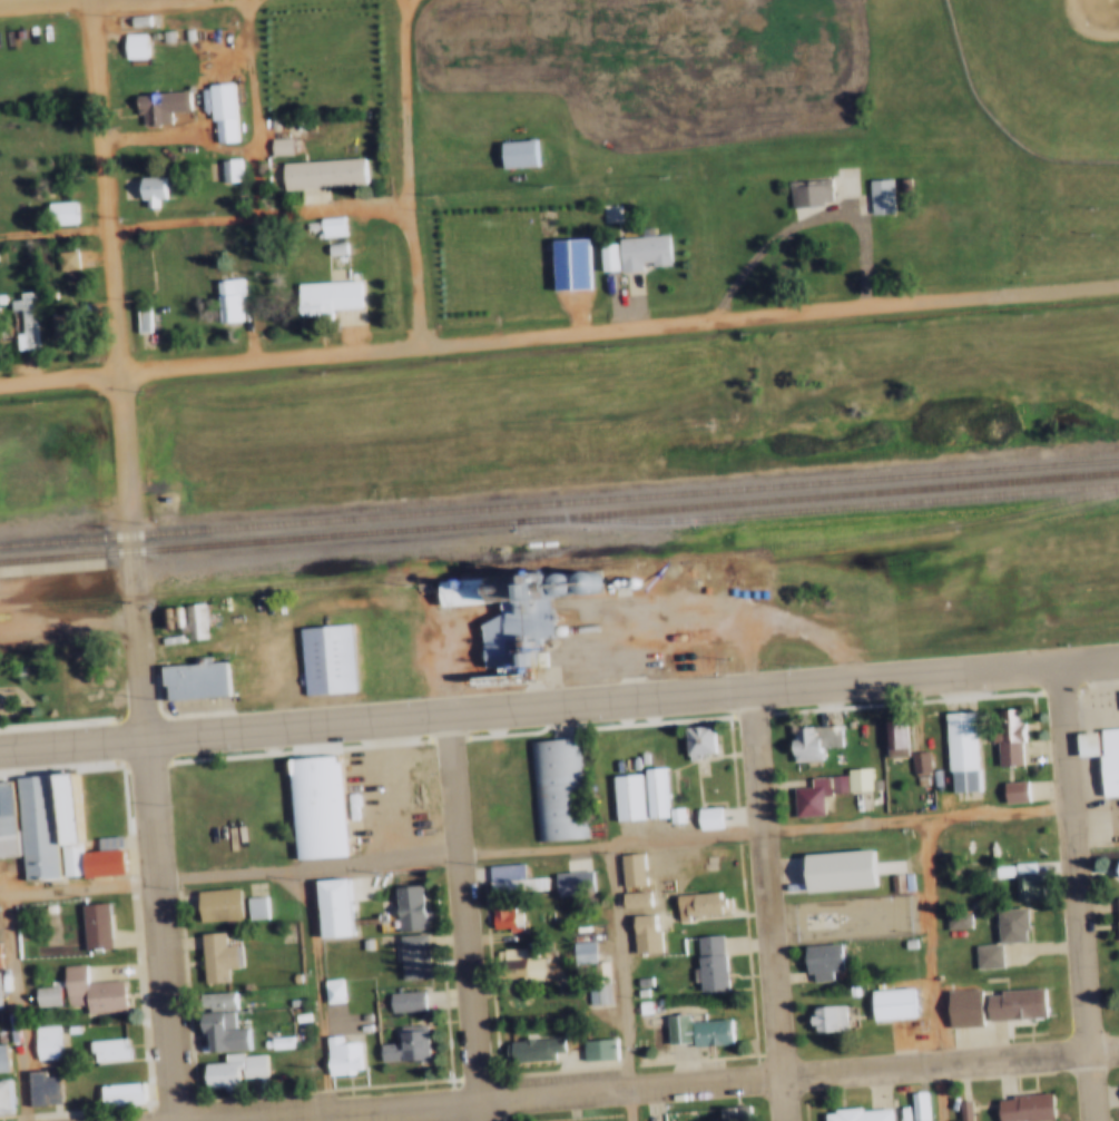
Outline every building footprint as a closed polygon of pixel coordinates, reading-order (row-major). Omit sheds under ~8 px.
[(124,13),(140,12),(141,24),(125,26),(124,13)] [(175,28),(185,27),(186,39),(176,40),(175,28)] [(156,30),(166,30),(167,39),(156,40),(156,30)] [(118,32),(139,32),(140,57),(118,57),(118,32)] [(202,85),(226,82),(230,140),(209,141),(208,119),(205,119),(202,85)] [(160,110),(161,121),(138,122),(137,112),(130,112),(129,92),(180,89),(183,109),(160,110)] [(265,140),(286,138),(287,155),(266,156),(265,140)] [(498,142),(531,140),(532,166),(499,168),(498,142)] [(215,160),(233,158),(234,181),(216,183),(215,160)] [(242,180),(242,158),(224,158),(224,180),(242,180)] [(278,164),(360,158),(361,184),(279,190),(278,164)] [(151,199),(153,207),(141,208),(140,200),(135,200),(132,177),(158,176),(160,198),(151,199)] [(783,179),(822,176),(824,199),(816,200),(816,205),(785,207),(783,179)] [(862,180),(886,178),(889,213),(865,215),(862,180)] [(42,203),(70,199),(72,222),(45,225),(42,203)] [(315,217),(337,216),(338,235),(316,236),(315,217)] [(615,239),(665,236),(667,265),(647,267),(647,264),(637,264),(637,271),(617,272),(615,239)] [(548,242),(583,238),(587,289),(551,292),(548,242)] [(322,242),(338,240),(340,253),(322,254),(322,242)] [(596,245),(612,244),(615,272),(598,273),(596,245)] [(67,249),(69,267),(53,268),(52,250),(67,249)] [(61,250),(62,269),(80,267),(79,249),(61,250)] [(60,272),(79,269),(80,288),(61,291),(60,272)] [(210,281),(234,278),(237,324),(214,325),(210,281)] [(292,284),(354,281),(356,307),(315,309),(315,315),(293,316),(292,284)] [(36,290),(22,291),(22,303),(15,303),(15,307),(24,307),(26,333),(21,333),(21,347),(40,346),(36,290)] [(13,292),(26,291),(32,348),(10,351),(8,333),(18,332),(16,308),(6,309),(4,299),(14,298),(13,292)] [(152,330),(153,305),(140,305),(140,330),(152,330)] [(129,307),(143,306),(145,333),(131,333),(129,307)] [(46,315),(71,313),(73,341),(48,342),(46,315)] [(570,582),(572,587),(577,591),(581,591),(587,590),(590,586),(591,580),(590,576),(586,572),(580,571),(576,572),(571,577),(570,582)] [(546,583),(548,589),(552,592),(557,593),(562,591),(566,588),(567,582),(565,577),(561,573),(556,572),(550,574),(547,579),(546,583)] [(487,579),(489,603),(541,600),(540,574),(487,579)] [(436,582),(487,579),(489,603),(439,608),(436,582)] [(490,623),(489,603),(541,600),(544,645),(518,647),(519,666),(480,668),(477,625),(490,623)] [(178,609),(177,604),(198,603),(200,637),(180,639),(179,628),(173,629),(171,609),(178,609)] [(168,610),(169,629),(160,630),(159,610),(168,610)] [(293,627),(344,623),(349,691),(298,695),(293,627)] [(4,663),(16,662),(17,671),(4,672),(4,663)] [(158,668),(222,663),(225,699),(165,704),(164,686),(159,686),(158,668)] [(530,666),(542,665),(543,679),(531,680),(530,666)] [(1012,725),(1018,724),(1019,743),(1014,744),(1015,765),(992,766),(988,708),(1011,706),(1012,725)] [(939,714),(969,711),(974,793),(949,795),(948,771),(943,773),(939,714)] [(880,721),(900,719),(902,754),(882,755),(880,721)] [(679,727),(710,725),(713,756),(681,758),(679,727)] [(826,726),(827,746),(816,746),(817,761),(788,764),(786,729),(826,726)] [(1097,730),(1118,729),(1118,796),(1099,797),(1097,758),(1099,758),(1097,730)] [(532,837),(523,737),(566,734),(573,834),(532,837)] [(1093,734),(1096,757),(1074,758),(1073,736),(1093,734)] [(921,774),(921,783),(910,783),(910,775),(906,775),(905,751),(921,750),(923,774),(921,774)] [(931,772),(931,751),(914,752),(914,773),(931,772)] [(336,758),(344,858),(292,862),(285,763),(336,758)] [(841,769),(864,767),(865,789),(842,791),(841,769)] [(645,819),(641,770),(660,769),(662,808),(664,818),(645,819)] [(46,776),(53,876),(78,874),(70,774),(46,776)] [(817,796),(818,815),(791,817),(788,788),(805,787),(804,777),(838,774),(840,794),(817,796)] [(608,777),(638,775),(641,820),(611,823),(608,777)] [(10,778),(46,776),(53,876),(18,878),(16,853),(10,778)] [(10,778),(0,779),(0,854),(16,853),(10,778)] [(1021,781),(1023,802),(999,804),(997,783),(1021,781)] [(662,808),(664,818),(664,824),(678,823),(677,807),(662,808)] [(693,809),(715,807),(716,828),(694,830),(693,809)] [(89,836),(111,835),(115,873),(91,874),(89,836)] [(803,855),(868,850),(871,889),(805,894),(803,855)] [(616,855),(639,854),(641,887),(618,888),(616,855)] [(1115,861),(1118,860),(1118,881),(1116,882),(1116,876),(1111,876),(1110,866),(1115,866),(1115,861)] [(1009,863),(1027,861),(1028,874),(1010,875),(1009,863)] [(483,866),(517,864),(518,892),(485,894),(483,866)] [(989,865),(1007,864),(1008,875),(989,877),(989,865)] [(550,874),(586,871),(587,895),(551,897),(550,874)] [(896,872),(897,888),(906,887),(905,871),(896,872)] [(883,872),(896,872),(897,888),(884,889),(883,872)] [(1028,874),(1010,875),(1012,901),(1039,898),(1037,873),(1028,874)] [(314,883),(345,881),(349,938),(318,941),(314,883)] [(390,887),(415,885),(420,933),(393,935),(390,887)] [(234,888),(236,920),(195,922),(193,891),(234,888)] [(619,893),(645,892),(646,907),(620,909),(619,893)] [(716,912),(716,915),(687,917),(687,922),(674,923),(671,895),(715,893),(715,899),(720,899),(722,912),(716,912)] [(242,897),(261,896),(262,917),(243,918),(242,897)] [(76,903),(102,902),(106,948),(79,950),(76,903)] [(508,913),(516,913),(517,925),(513,925),(513,932),(503,933),(503,930),(489,931),(487,907),(508,906),(508,913)] [(1022,931),(1022,942),(997,943),(995,933),(992,933),(991,911),(1023,908),(1024,931),(1022,931)] [(838,927),(838,909),(804,910),(804,928),(838,927)] [(964,909),(965,927),(942,930),(940,912),(964,909)] [(628,915),(654,913),(656,954),(631,956),(628,915)] [(196,934),(219,933),(220,945),(232,945),(233,967),(222,968),(223,982),(199,984),(196,934)] [(420,933),(393,935),(397,982),(423,980),(420,933)] [(695,981),(689,982),(688,967),(694,967),(691,936),(717,934),(720,992),(696,994),(695,981)] [(897,938),(909,937),(910,946),(899,947),(897,938)] [(356,940),(366,938),(367,948),(357,950),(356,940)] [(568,942),(589,941),(590,964),(570,965),(568,942)] [(799,945),(835,943),(838,980),(802,982),(799,945)] [(994,944),(997,967),(971,968),(969,946),(994,944)] [(499,951),(528,948),(528,958),(540,957),(542,980),(518,982),(518,976),(500,977),(499,951)] [(117,980),(119,1010),(81,1013),(80,1002),(58,1003),(56,964),(79,963),(80,982),(117,980)] [(631,986),(642,985),(645,985),(645,974),(630,975),(631,986)] [(317,979),(336,977),(338,1002),(320,1003),(317,979)] [(581,983),(601,981),(603,1004),(582,1005),(581,983)] [(51,984),(52,1004),(30,1005),(28,986),(51,984)] [(842,985),(851,984),(852,994),(843,995),(842,985)] [(644,996),(631,996),(631,986),(642,985),(644,996)] [(865,990),(907,986),(910,1016),(867,1020),(865,990)] [(982,995),(995,994),(995,991),(1039,987),(1041,1017),(984,1021),(982,995)] [(974,989),(975,1025),(942,1026),(941,990),(974,989)] [(195,992),(229,990),(230,1009),(196,1011),(195,992)] [(383,992),(418,990),(420,1010),(385,1013),(383,992)] [(282,996),(293,995),(294,1004),(283,1005),(282,996)] [(644,1000),(645,1013),(634,1014),(632,1001),(644,1000)] [(809,1025),(806,1025),(805,1015),(809,1014),(808,1005),(836,1003),(838,1031),(811,1033),(809,1025)] [(196,1013),(228,1011),(229,1030),(244,1029),(245,1051),(206,1053),(205,1032),(197,1032),(196,1013)] [(660,1015),(684,1014),(685,1022),(726,1019),(728,1046),(688,1049),(688,1044),(662,1046),(660,1015)] [(27,1025),(50,1024),(53,1058),(30,1059),(27,1025)] [(60,1024),(70,1024),(70,1032),(60,1033),(60,1024)] [(396,1041),(395,1033),(423,1031),(426,1062),(399,1064),(397,1059),(376,1060),(375,1042),(396,1041)] [(265,1046),(258,1046),(258,1039),(265,1039),(265,1036),(286,1035),(287,1046),(265,1048),(265,1046)] [(346,1070),(346,1073),(323,1075),(320,1036),(335,1035),(336,1043),(353,1042),(355,1069),(346,1070)] [(557,1036),(558,1052),(548,1052),(548,1064),(508,1068),(505,1040),(557,1036)] [(117,1046),(122,1046),(122,1060),(89,1062),(88,1051),(85,1051),(84,1040),(117,1038),(117,1046)] [(577,1040),(608,1038),(609,1060),(578,1062),(577,1040)] [(11,1071),(9,1043),(0,1043),(0,1071),(11,1071)] [(236,1055),(259,1053),(261,1075),(235,1078),(235,1084),(202,1088),(199,1063),(218,1062),(218,1053),(235,1052),(236,1055)] [(39,1071),(40,1076),(52,1075),(55,1103),(27,1105),(24,1072),(39,1071)] [(14,1114),(13,1078),(0,1079),(0,1115),(14,1114)] [(94,1084),(135,1081),(136,1102),(96,1104),(94,1084)] [(920,1090),(922,1120),(906,1120),(904,1091),(920,1090)] [(930,1090),(915,1090),(915,1120),(930,1120),(930,1090)] [(1048,1092),(1050,1120),(994,1120),(992,1100),(1013,1098),(1013,1095),(1048,1092)] [(965,1100),(967,1120),(954,1120),(952,1101),(965,1100)] [(742,1103),(742,1120),(711,1120),(710,1120),(716,1120),(715,1105),(742,1103)] [(887,1109),(888,1120),(820,1120),(819,1113),(830,1113),(830,1109),(856,1107),(856,1111),(887,1109)]
